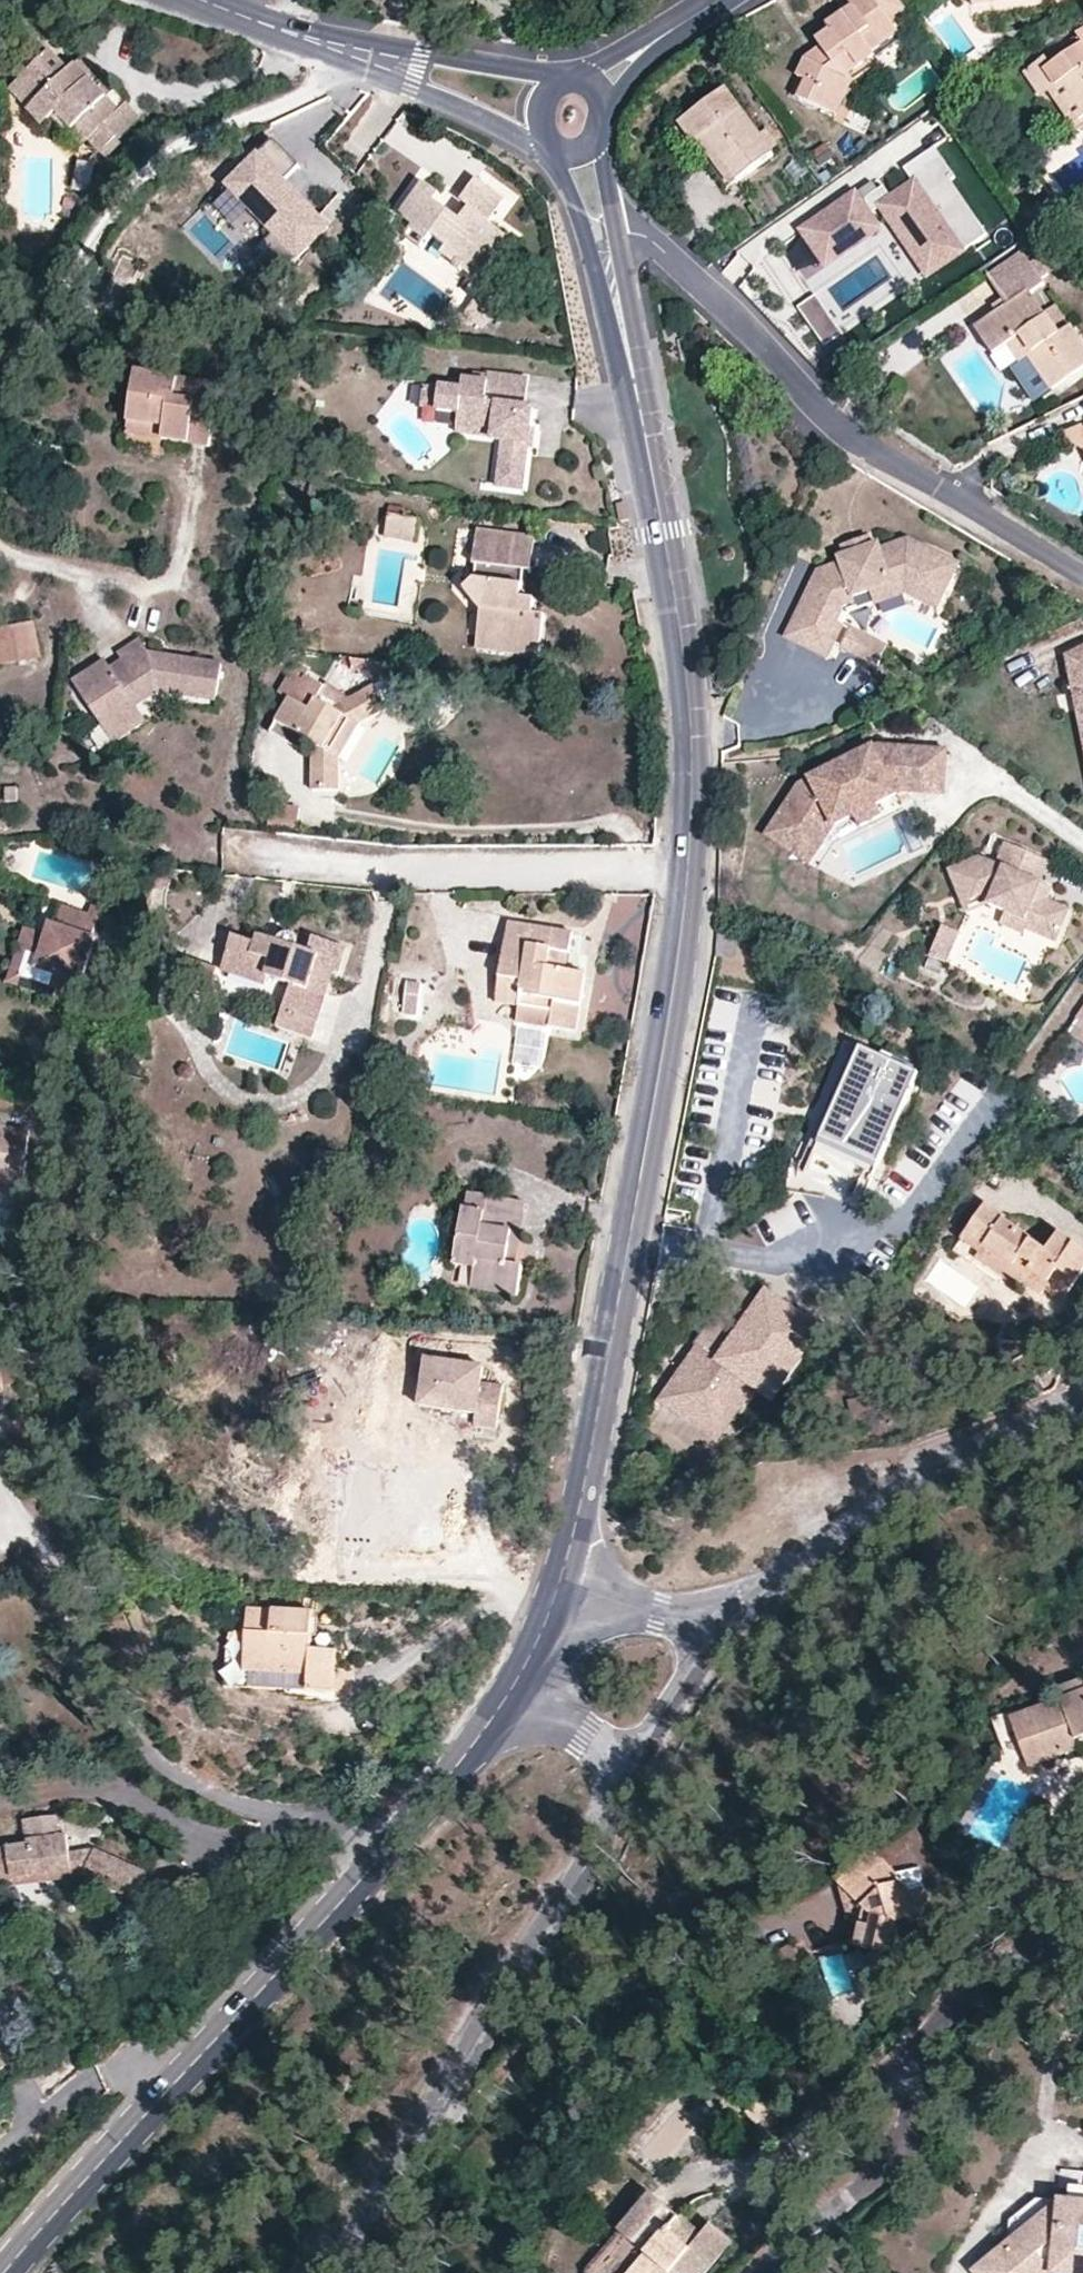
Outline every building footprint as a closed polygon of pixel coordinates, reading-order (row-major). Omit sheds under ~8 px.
[(896,0),(850,0),(854,7),(829,25),(831,30),(818,40),(822,47),(824,51),(816,56),(813,62),(806,60),(798,76),(806,81),(798,97),(829,112),(845,76),(876,55),(872,51),(899,33),(886,15),(900,6),(896,0)] [(1076,35),(1078,37),(1081,43),(1052,64),(1045,69),(1056,86),(1064,81),(1082,109),(1082,30),(1076,35)] [(1047,58),(1052,64),(1081,43),(1078,37),(1047,58)] [(822,47),(806,60),(813,62),(816,56),(824,51),(822,47)] [(44,120),(50,116),(54,112),(70,131),(73,128),(88,140),(98,151),(115,136),(102,125),(114,112),(101,99),(106,94),(93,82),(98,77),(82,59),(70,71),(47,48),(7,87),(22,102),(32,93),(36,98),(31,103),(29,105),(29,108),(29,111),(29,112),(30,114),(31,116),(32,117),(34,119),(35,121),(37,121),(39,122),(41,122),(44,120)] [(1049,91),(1056,86),(1045,69),(1052,64),(1047,58),(1045,56),(1024,72),(1041,96),(1049,91)] [(854,80),(845,76),(829,112),(838,116),(854,80)] [(1049,91),(1072,124),(1082,117),(1082,109),(1064,81),(1056,86),(1049,91)] [(706,135),(738,179),(773,155),(726,89),(679,124),(694,144),(698,142),(706,135)] [(125,102),(114,112),(102,125),(115,136),(137,114),(125,102)] [(79,149),(88,140),(73,128),(70,131),(54,112),(50,116),(68,132),(66,134),(79,149)] [(706,135),(698,142),(730,185),(738,179),(706,135)] [(265,141),(251,158),(278,182),(293,166),(265,141)] [(951,177),(932,150),(903,169),(909,178),(887,193),(881,185),(875,189),(869,182),(798,231),(822,266),(886,222),(927,279),(984,238),(946,180),(951,177)] [(278,182),(251,158),(222,188),(271,233),(254,252),(279,276),(325,226),(278,182)] [(93,162),(76,159),(71,187),(88,190),(93,162)] [(503,200),(475,179),(458,202),(468,210),(460,222),(433,201),(437,196),(420,184),(397,215),(412,226),(404,237),(421,249),(429,237),(444,248),(440,255),(454,265),(452,266),(459,272),(460,269),(474,280),(492,256),(495,258),(509,240),(492,227),(486,223),(503,200)] [(324,213),(334,222),(350,203),(340,195),(324,213)] [(509,204),(503,200),(486,223),(492,227),(509,204)] [(1045,218),(1037,207),(1030,211),(1026,206),(1019,211),(1031,228),(1045,218)] [(804,282),(821,273),(805,242),(788,250),(804,282)] [(1030,263),(1022,252),(987,276),(1003,300),(1008,307),(1029,293),(1030,294),(1045,284),(1039,276),(1030,263)] [(1047,270),(1038,258),(1030,263),(1039,276),(1047,270)] [(502,300),(483,286),(463,315),(475,324),(481,317),(487,321),(502,300)] [(552,289),(532,294),(536,307),(555,302),(552,289)] [(1082,368),(1082,348),(1070,329),(1058,336),(1030,294),(1029,293),(1008,307),(998,313),(976,329),(994,354),(1011,344),(1022,360),(1029,355),(1053,389),(1082,368)] [(843,336),(817,300),(802,310),(828,347),(843,336)] [(998,313),(1008,307),(1003,300),(994,307),(998,313)] [(473,372),(472,380),(485,382),(487,375),(473,372)] [(134,373),(127,423),(164,427),(162,441),(208,447),(216,384),(134,373)] [(459,390),(437,388),(435,410),(457,413),(456,424),(491,429),(501,442),(496,486),(521,490),(525,449),(528,430),(530,411),(522,410),(525,379),(487,375),(485,382),(472,380),(461,379),(459,390)] [(437,388),(424,386),(421,408),(435,410),(437,388)] [(884,409),(885,418),(893,423),(897,417),(892,408),(884,409)] [(126,436),(162,441),(164,427),(127,423),(126,436)] [(454,435),(501,442),(491,429),(456,424),(454,435)] [(1082,448),(1082,440),(1080,430),(1082,429),(1082,428),(1082,425),(1064,431),(1066,438),(1082,448)] [(65,451),(49,447),(47,456),(63,460),(65,451)] [(416,517),(387,512),(384,535),(413,539),(416,517)] [(512,535),(477,530),(472,564),(475,564),(473,582),(462,591),(479,613),(476,647),(538,658),(543,617),(531,615),(532,601),(519,599),(523,570),(508,569),(512,535)] [(533,537),(512,535),(508,569),(523,570),(529,572),(533,537)] [(907,541),(884,550),(882,544),(842,559),(844,565),(817,576),(779,632),(807,650),(814,639),(826,647),(837,630),(830,625),(839,612),(851,607),(849,602),(887,587),(889,593),(894,591),(907,586),(921,594),(921,596),(939,606),(956,576),(946,570),(951,562),(930,550),(928,554),(907,541)] [(961,568),(951,562),(946,570),(956,576),(961,568)] [(887,587),(849,602),(851,607),(839,612),(830,625),(837,630),(844,619),(907,596),(935,612),(939,606),(921,596),(921,594),(907,586),(894,591),(889,593),(887,587)] [(4,627),(0,628),(0,666),(38,657),(30,622),(4,627)] [(884,647),(848,628),(844,635),(855,640),(854,642),(864,647),(859,657),(875,665),(884,647)] [(855,640),(844,635),(838,646),(859,657),(864,647),(854,642),(855,640)] [(826,647),(814,639),(807,650),(818,658),(826,647)] [(104,663),(69,684),(97,728),(110,719),(117,730),(138,718),(134,710),(124,695),(137,687),(147,702),(158,695),(215,704),(222,668),(148,656),(138,641),(116,655),(120,661),(126,671),(114,679),(108,669),(104,663)] [(1066,658),(1082,730),(1082,650),(1066,658)] [(120,661),(108,669),(114,679),(126,671),(120,661)] [(299,681),(287,674),(277,693),(287,699),(269,732),(290,743),(295,735),(303,741),(311,744),(311,789),(335,790),(336,761),(357,724),(384,711),(371,687),(331,709),(315,700),(319,692),(299,681)] [(302,676),(299,681),(319,692),(322,687),(302,676)] [(134,710),(147,702),(137,687),(124,695),(134,710)] [(144,724),(138,718),(117,730),(110,719),(97,728),(109,746),(144,724)] [(299,749),(303,741),(295,735),(290,743),(299,749)] [(909,748),(878,746),(852,760),(857,769),(837,779),(832,771),(800,787),(772,841),(819,866),(839,826),(857,817),(863,828),(884,816),(879,805),(900,795),(905,792),(907,792),(909,748)] [(946,794),(948,749),(909,748),(907,792),(946,794)] [(857,769),(852,760),(832,771),(837,779),(857,769)] [(905,806),(900,795),(879,805),(884,816),(905,806)] [(1048,862),(1006,842),(996,864),(980,856),(948,870),(961,902),(979,895),(988,899),(986,903),(1003,911),(1026,921),(1022,929),(1051,943),(1066,912),(1044,901),(1033,895),(1038,884),(1048,862)] [(1038,884),(1033,895),(1044,901),(1050,890),(1038,884)] [(116,913),(93,906),(90,916),(98,919),(113,923),(116,913)] [(60,907),(55,924),(61,925),(57,939),(46,935),(26,929),(18,952),(28,955),(38,959),(34,970),(52,976),(50,986),(72,993),(76,982),(81,984),(96,937),(93,936),(98,919),(90,916),(60,907)] [(1020,933),(1022,929),(1026,921),(1003,911),(998,923),(1020,933)] [(50,922),(46,935),(57,939),(61,925),(55,924),(50,922)] [(955,929),(939,922),(925,953),(940,960),(947,946),(955,929)] [(498,1004),(519,1008),(521,999),(555,1004),(552,1030),(579,1032),(587,977),(567,972),(573,935),(509,924),(498,1004)] [(332,977),(334,972),(317,966),(320,957),(298,949),(298,946),(298,944),(297,941),(295,938),(293,937),(291,936),(288,936),(285,937),(282,939),(278,943),(260,937),(257,945),(235,938),(224,972),(265,985),(268,977),(292,985),(326,996),(332,977)] [(346,952),(324,945),(320,957),(317,966),(334,972),(332,977),(338,978),(346,952)] [(69,1003),(72,993),(50,986),(22,978),(28,955),(18,952),(7,985),(69,1003)] [(417,1019),(422,985),(408,983),(402,1016),(417,1019)] [(318,1020),(326,996),(292,985),(283,1013),(295,1017),(297,1014),(318,1020)] [(519,1024),(552,1030),(555,1004),(521,999),(519,1008),(519,1024)] [(1068,1040),(1082,1051),(1082,1006),(1072,1023),(1077,1027),(1068,1040)] [(312,1039),(318,1020),(297,1014),(295,1017),(283,1013),(278,1029),(312,1039)] [(917,1075),(857,1049),(848,1071),(859,1076),(838,1123),(848,1127),(841,1147),(878,1164),(917,1075)] [(859,1076),(848,1071),(827,1117),(838,1123),(859,1076)] [(28,1129),(0,1125),(0,1182),(22,1185),(28,1129)] [(55,1142),(59,1128),(51,1126),(48,1140),(55,1142)] [(522,1237),(527,1206),(469,1196),(466,1210),(464,1210),(454,1267),(474,1271),(472,1289),(518,1297),(523,1269),(517,1268),(506,1267),(512,1236),(522,1237)] [(1082,1270),(1082,1252),(1058,1236),(1046,1253),(1004,1224),(1006,1221),(984,1207),(952,1251),(998,1284),(1003,1277),(1017,1287),(1020,1283),(1041,1296),(1045,1291),(1061,1301),(1082,1270)] [(517,1268),(522,1237),(512,1236),(506,1267),(517,1268)] [(821,1335),(765,1295),(716,1364),(696,1350),(661,1400),(719,1441),(760,1383),(778,1396),(821,1335)] [(484,1368),(426,1360),(420,1407),(476,1415),(474,1426),(497,1429),(503,1387),(481,1384),(484,1368)] [(881,1412),(879,1397),(849,1401),(851,1416),(881,1412)] [(2,1403),(0,1403),(0,1427),(8,1425),(2,1403)] [(313,1610),(313,1598),(305,1598),(305,1609),(313,1610)] [(247,1609),(247,1641),(246,1673),(308,1677),(307,1692),(307,1693),(335,1694),(337,1650),(334,1650),(335,1639),(313,1638),(312,1613),(247,1609)] [(236,1689),(307,1692),(308,1677),(246,1673),(247,1641),(237,1640),(236,1689)] [(1060,1699),(1082,1690),(1082,1680),(1057,1690),(1060,1699)] [(1028,1765),(1026,1758),(1056,1747),(1059,1754),(1081,1746),(1079,1739),(1082,1738),(1082,1690),(1060,1699),(1032,1710),(1029,1703),(992,1718),(1012,1771),(1028,1765)] [(1026,1758),(1028,1765),(1059,1754),(1056,1747),(1026,1758)] [(13,1888),(12,1878),(86,1868),(81,1879),(133,1901),(146,1872),(94,1848),(67,1852),(65,1835),(61,1835),(58,1816),(23,1820),(26,1845),(0,1849),(0,1890),(13,1888)] [(904,1882),(895,1871),(883,1858),(880,1861),(867,1847),(836,1879),(863,1904),(869,1913),(862,1946),(887,1953),(896,1921),(929,1909),(922,1886),(909,1890),(904,1882)] [(918,1864),(895,1871),(904,1882),(909,1890),(922,1886),(924,1885),(918,1864)] [(13,1888),(81,1879),(86,1868),(12,1878),(13,1888)] [(869,1913),(863,1904),(854,1945),(862,1946),(869,1913)] [(791,1943),(772,1955),(790,1983),(809,1970),(791,1943)] [(26,2049),(12,2031),(0,2040),(0,2067),(26,2049)] [(679,2215),(652,2192),(586,2269),(587,2272),(704,2272),(733,2241),(713,2222),(702,2234),(689,2248),(668,2229),(679,2215)] [(975,2272),(1025,2272),(1050,2253),(1050,2272),(1082,2272),(1082,2201),(1038,2197),(1009,2220),(1007,2240),(972,2270),(975,2272)] [(702,2234),(679,2215),(668,2229),(689,2248),(702,2234)] [(1025,2272),(1050,2272),(1050,2253),(1025,2272)]
